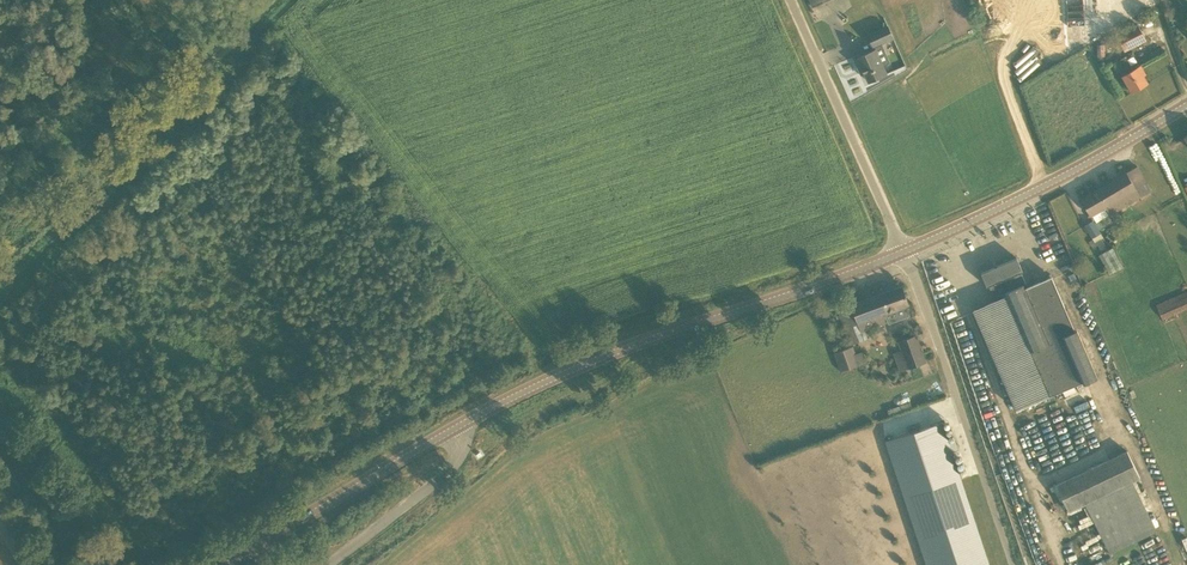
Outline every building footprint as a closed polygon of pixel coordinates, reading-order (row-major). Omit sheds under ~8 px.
[(1125,51),(1146,41),(1138,24),(1117,35),(1125,51)] [(888,41),(894,38),(889,26),(882,28),(888,41)] [(1105,44),(1098,44),(1099,60),(1106,60),(1105,44)] [(885,75),(875,50),(855,59),(859,68),(862,66),(869,81),(885,75)] [(1133,70),(1125,56),(1115,61),(1133,92),(1147,83),(1143,75),(1146,74),(1141,65),(1133,70)] [(1143,177),(1137,166),(1081,199),(1089,216),(1106,207),(1110,214),(1152,191),(1143,176),(1143,177)] [(1095,242),(1102,238),(1103,237),(1094,220),(1085,225),(1095,242)] [(1099,252),(1108,273),(1123,266),(1114,246),(1099,252)] [(1025,288),(1024,285),(1026,284),(1021,272),(1023,271),(1017,257),(981,273),(987,286),(989,285),(995,301),(974,310),(1017,410),(1083,381),(1084,383),(1098,377),(1077,330),(1075,331),(1052,277),(1025,288)] [(862,332),(891,322),(887,313),(909,305),(902,286),(839,309),(852,344),(859,342),(853,325),(859,323),(862,332)] [(1186,308),(1186,291),(1156,304),(1162,319),(1186,308)] [(907,368),(926,361),(916,335),(898,342),(901,350),(907,368)] [(856,353),(853,346),(834,352),(841,372),(860,365),(867,362),(863,351),(856,353)] [(924,564),(985,564),(938,424),(884,442),(924,564)] [(1154,525),(1133,481),(1140,478),(1128,451),(1056,484),(1069,511),(1086,503),(1106,547),(1154,525)]
